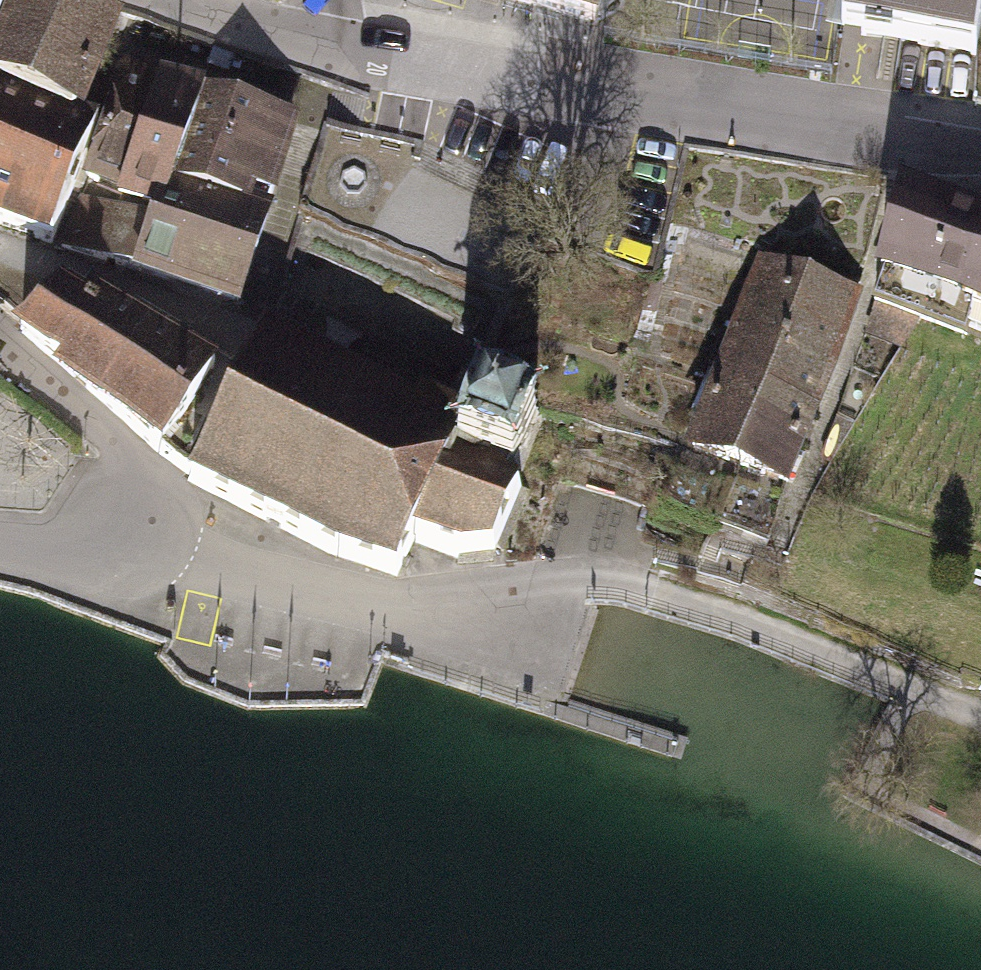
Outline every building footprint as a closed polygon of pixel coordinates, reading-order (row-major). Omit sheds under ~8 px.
[(49,0),(16,0),(4,35),(0,35),(0,84),(72,116),(74,112),(110,24),(49,0)] [(531,6),(531,4),(594,22),(600,0),(511,0),(531,6)] [(841,32),(975,53),(980,16),(980,0),(846,0),(841,32)] [(151,77),(126,70),(88,176),(125,193),(165,84),(151,80),(151,77)] [(167,79),(165,84),(125,193),(163,205),(172,181),(205,91),(167,79)] [(0,84),(0,148),(75,178),(96,118),(74,112),(72,116),(0,84)] [(172,181),(235,203),(237,188),(271,196),(292,118),(205,91),(172,181)] [(75,178),(0,148),(0,223),(0,220),(35,233),(34,237),(52,243),(75,178)] [(163,205),(157,222),(142,271),(237,304),(268,214),(235,203),(172,181),(163,205)] [(877,303),(878,303),(918,318),(965,335),(972,302),(980,304),(980,223),(902,196),(882,273),(886,274),(877,303)] [(142,271),(157,222),(82,197),(62,246),(142,271)] [(856,292),(763,260),(737,333),(830,369),(856,292)] [(57,292),(19,329),(66,369),(58,379),(159,451),(215,365),(91,294),(86,302),(82,300),(80,304),(57,292)] [(918,318),(878,303),(870,326),(904,339),(918,318)] [(415,400),(263,322),(189,482),(328,552),(397,577),(414,539),(458,557),(494,553),(520,490),(515,483),(519,473),(539,413),(479,391),(471,413),(420,389),(415,400)] [(830,371),(737,333),(722,373),(770,392),(816,410),(830,371)] [(722,373),(678,480),(714,495),(729,461),(741,466),(770,392),(722,373)] [(816,410),(770,392),(741,466),(787,482),(816,410)]
